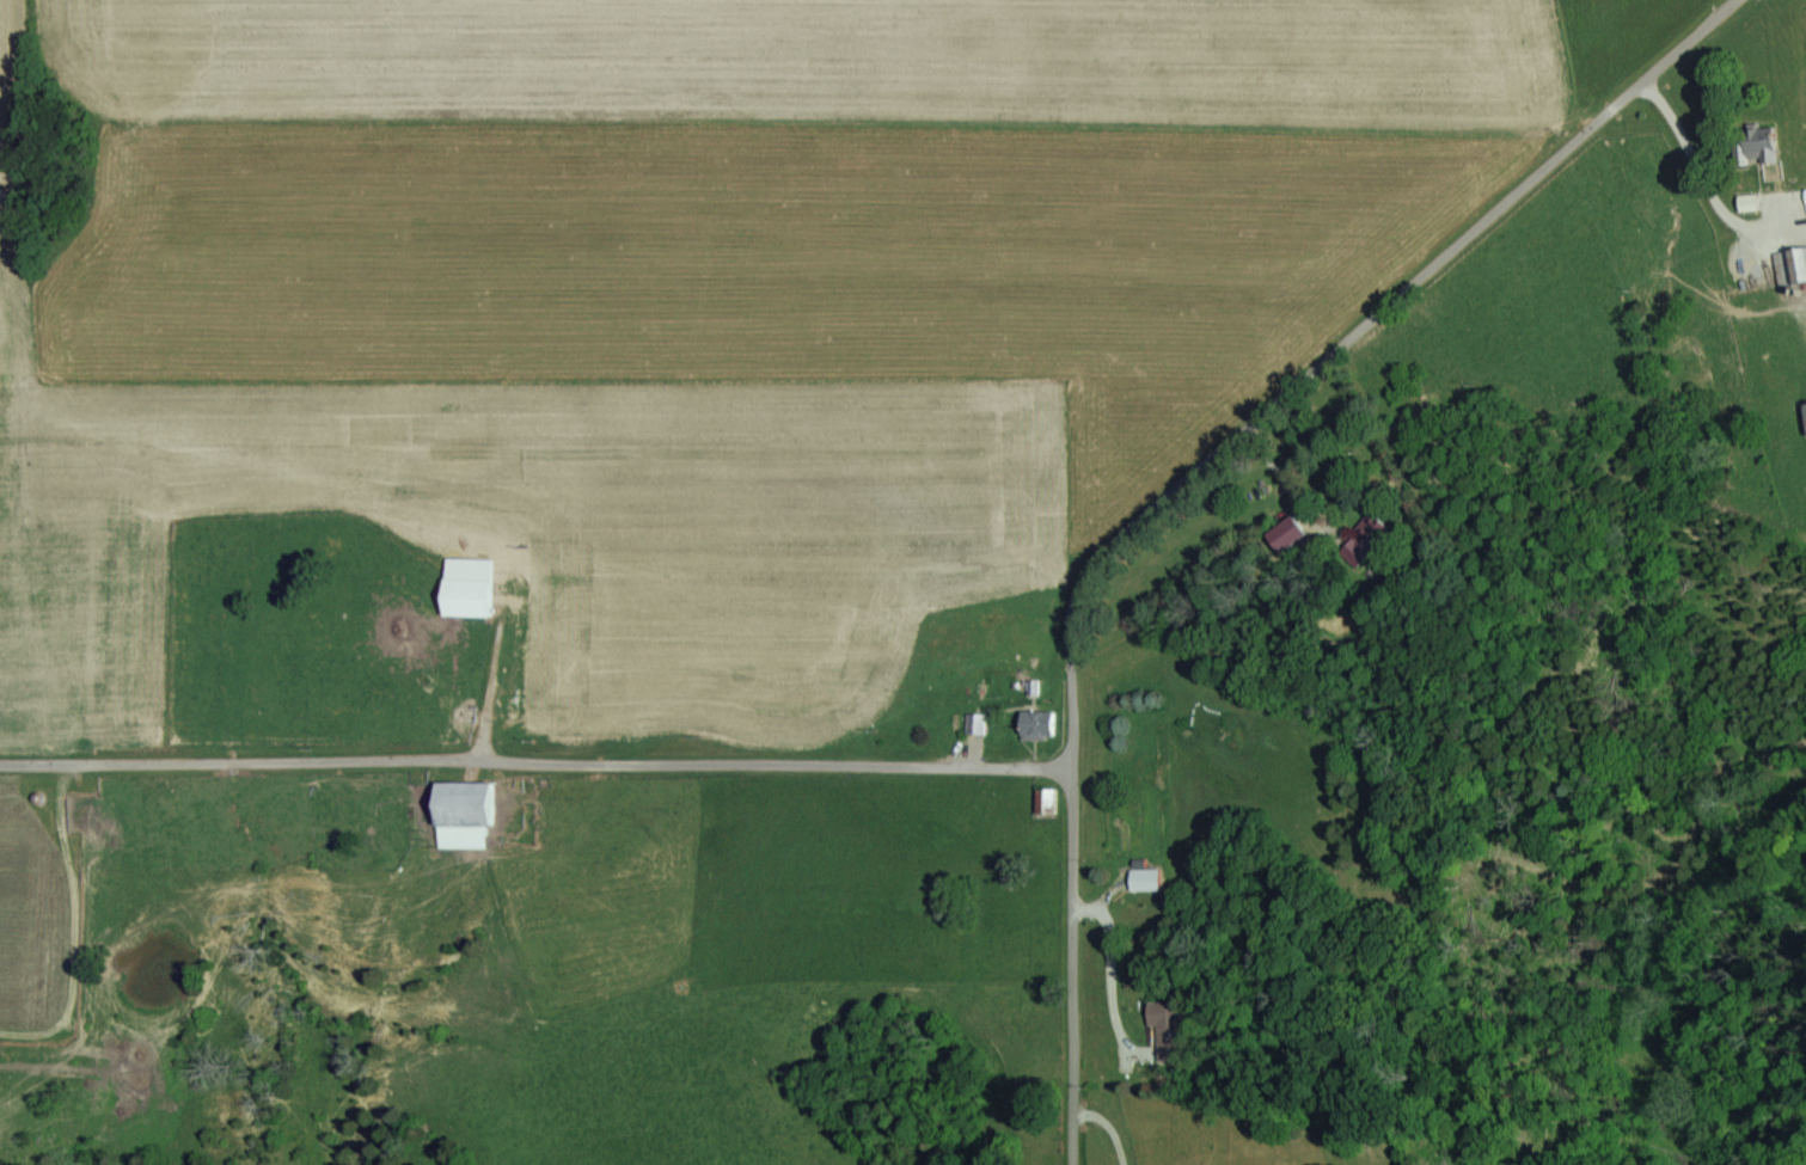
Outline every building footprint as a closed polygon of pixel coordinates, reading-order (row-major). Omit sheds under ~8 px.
[(1758,158),(1759,165),(1773,164),(1771,129),(1747,130),(1747,141),(1737,141),(1737,159),(1758,158)] [(1756,212),(1755,196),(1735,197),(1736,213),(1756,212)] [(1775,287),(1805,283),(1805,249),(1771,253),(1775,287)] [(1370,519),(1338,555),(1358,573),(1391,537),(1370,519)] [(438,618),(489,620),(491,582),(439,580),(438,618)] [(1049,713),(1018,712),(1017,741),(1048,742),(1049,713)] [(983,715),(964,715),(964,736),(983,736),(983,715)] [(493,785),(433,784),(432,850),(485,850),(485,827),(492,827),(493,785)] [(1128,893),(1158,892),(1157,870),(1127,871),(1128,893)] [(1145,1027),(1155,1027),(1154,1047),(1175,1047),(1176,1005),(1146,1004),(1145,1027)]
